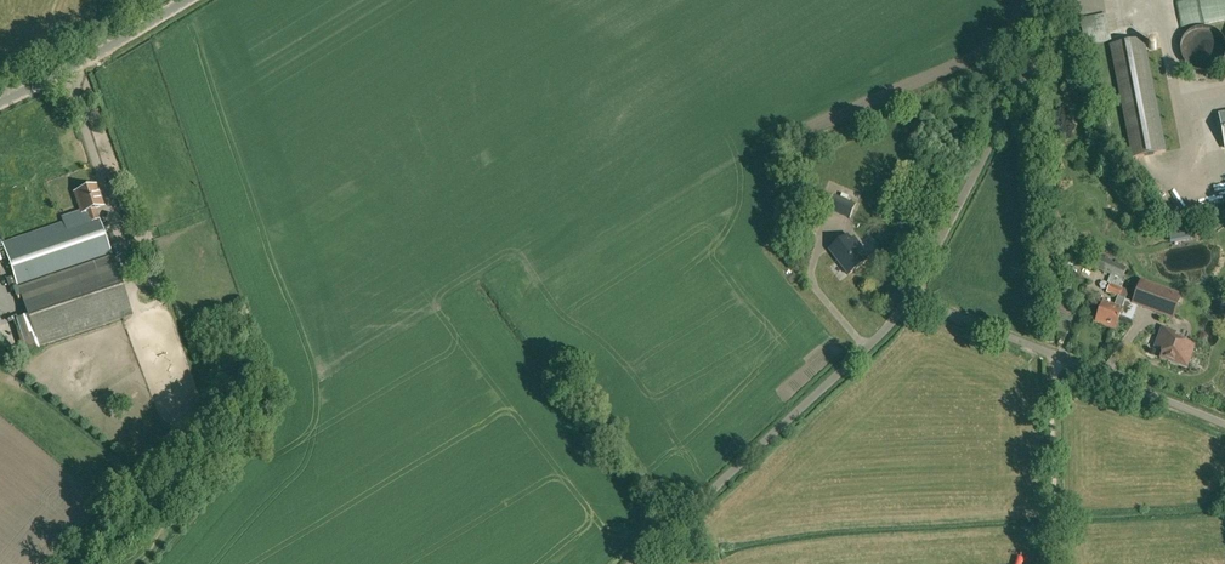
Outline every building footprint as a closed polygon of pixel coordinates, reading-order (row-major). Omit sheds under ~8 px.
[(1180,47),(1180,51),(1181,54),(1182,57),(1183,60),(1184,62),(1186,64),(1188,66),(1190,68),(1195,70),(1197,71),(1200,72),(1203,72),(1206,72),(1209,71),(1212,70),(1215,69),(1218,67),(1220,64),(1222,62),(1224,59),(1224,57),(1224,56),(1224,43),(1224,40),(1222,36),(1220,34),(1216,30),(1214,29),(1209,27),(1206,27),(1204,26),(1201,27),(1199,27),(1196,28),(1194,29),(1189,31),(1185,35),(1184,37),(1182,42),(1181,44),(1180,47)] [(1111,46),(1133,158),(1165,152),(1143,39),(1111,46)] [(123,182),(120,173),(108,178),(111,187),(123,182)] [(75,192),(81,210),(61,217),(63,223),(3,244),(10,266),(14,276),(17,284),(18,289),(111,257),(94,209),(103,206),(96,186),(87,188),(75,192)] [(828,209),(850,219),(856,205),(833,196),(828,209)] [(1191,223),(1167,230),(1171,242),(1194,236),(1191,223)] [(848,235),(829,250),(848,275),(868,261),(864,257),(867,255),(860,245),(857,247),(848,235)] [(1095,269),(1122,280),(1126,268),(1099,257),(1095,269)] [(9,287),(17,284),(14,276),(6,279),(9,287)] [(1141,282),(1134,303),(1173,318),(1181,298),(1141,282)] [(1119,296),(1120,297),(1123,289),(1110,284),(1107,292),(1119,296)] [(1119,296),(1115,305),(1103,300),(1094,322),(1114,330),(1126,299),(1120,297),(1119,296)] [(1162,328),(1154,348),(1163,351),(1160,359),(1186,369),(1195,347),(1174,339),(1176,333),(1162,328)]
